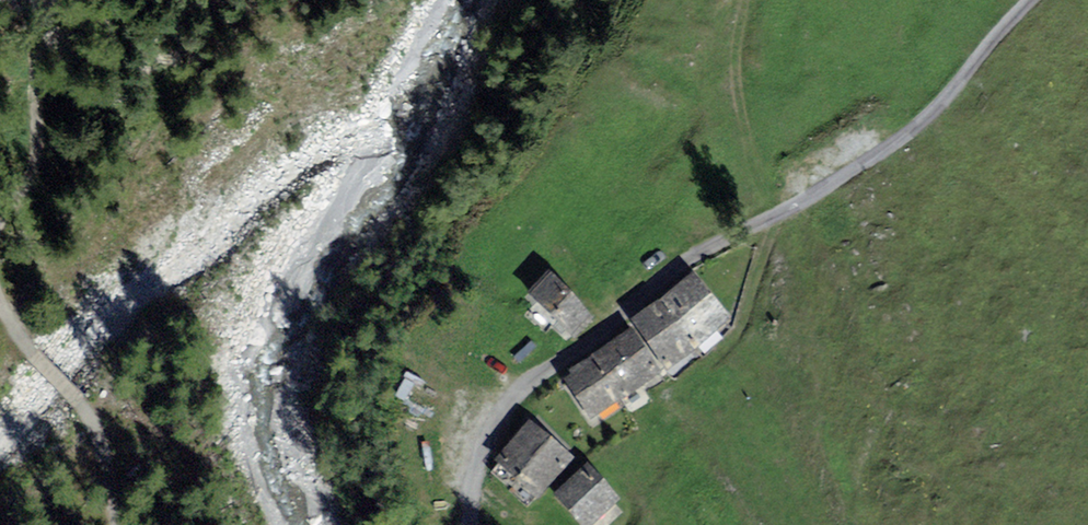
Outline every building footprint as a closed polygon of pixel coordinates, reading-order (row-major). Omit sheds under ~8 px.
[(590,314),(552,277),(532,297),(570,334),(590,314)] [(727,323),(695,278),(662,302),(694,347),(727,323)] [(636,321),(668,365),(694,347),(662,302),(636,321)] [(660,377),(630,332),(609,347),(638,391),(660,377)] [(638,391),(609,347),(587,361),(616,406),(638,391)] [(565,376),(594,421),(616,406),(587,361),(565,376)] [(534,498),(571,456),(531,422),(494,464),(534,498)] [(588,464),(556,495),(585,524),(587,524),(618,494),(588,464)]
